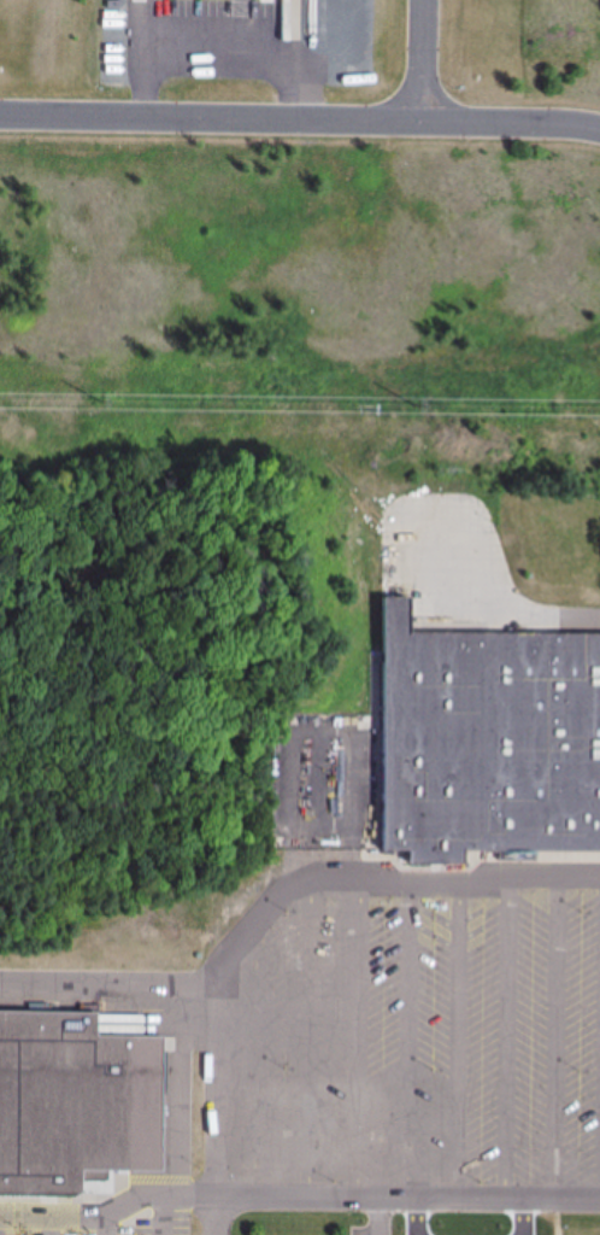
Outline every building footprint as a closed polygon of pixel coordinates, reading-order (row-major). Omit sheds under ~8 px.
[(376,602),(376,853),(402,853),(401,866),(454,867),(454,851),(475,853),(476,636),(407,636),(407,602),(376,602)] [(599,854),(599,638),(476,636),(475,853),(599,854)] [(61,1201),(75,1194),(75,1173),(80,1038),(93,1038),(93,1014),(0,1014),(0,1201),(61,1201)] [(93,1038),(160,1040),(160,1173),(75,1173),(80,1038),(93,1038)]
